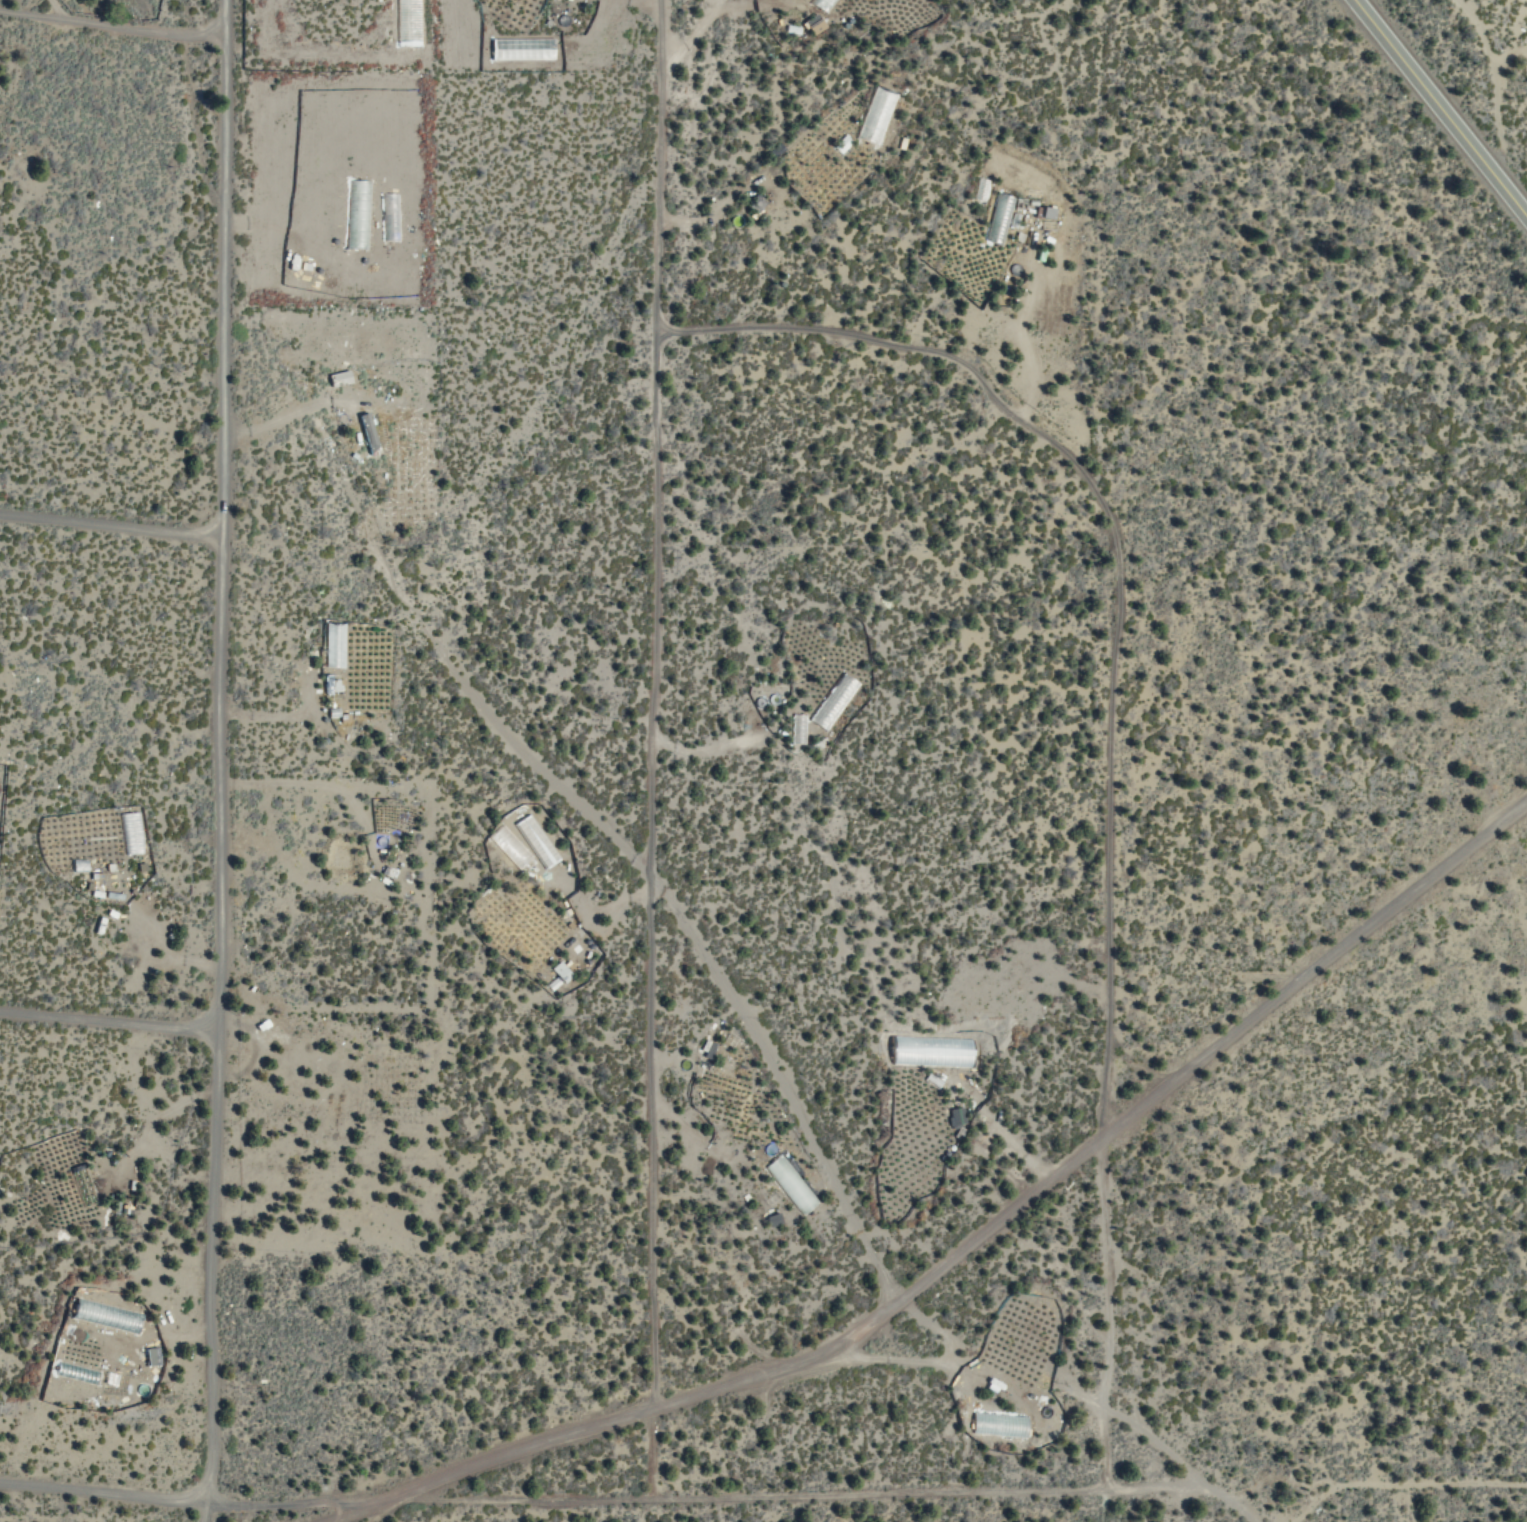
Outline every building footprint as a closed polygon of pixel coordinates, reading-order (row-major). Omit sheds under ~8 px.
[(327,386),(349,384),(348,371),(326,374),(327,386)] [(367,457),(376,454),(365,413),(356,416),(367,457)] [(824,731),(856,683),(840,673),(808,720),(824,731)] [(120,813),(122,854),(141,853),(139,812),(120,813)] [(512,822),(542,870),(557,860),(527,813),(512,822)] [(71,872),(87,872),(86,859),(70,860),(71,872)] [(91,863),(87,895),(120,900),(121,893),(101,890),(105,865),(91,863)] [(562,984),(571,976),(557,961),(548,969),(562,984)] [(714,1043),(704,1039),(698,1056),(708,1059),(714,1043)]
